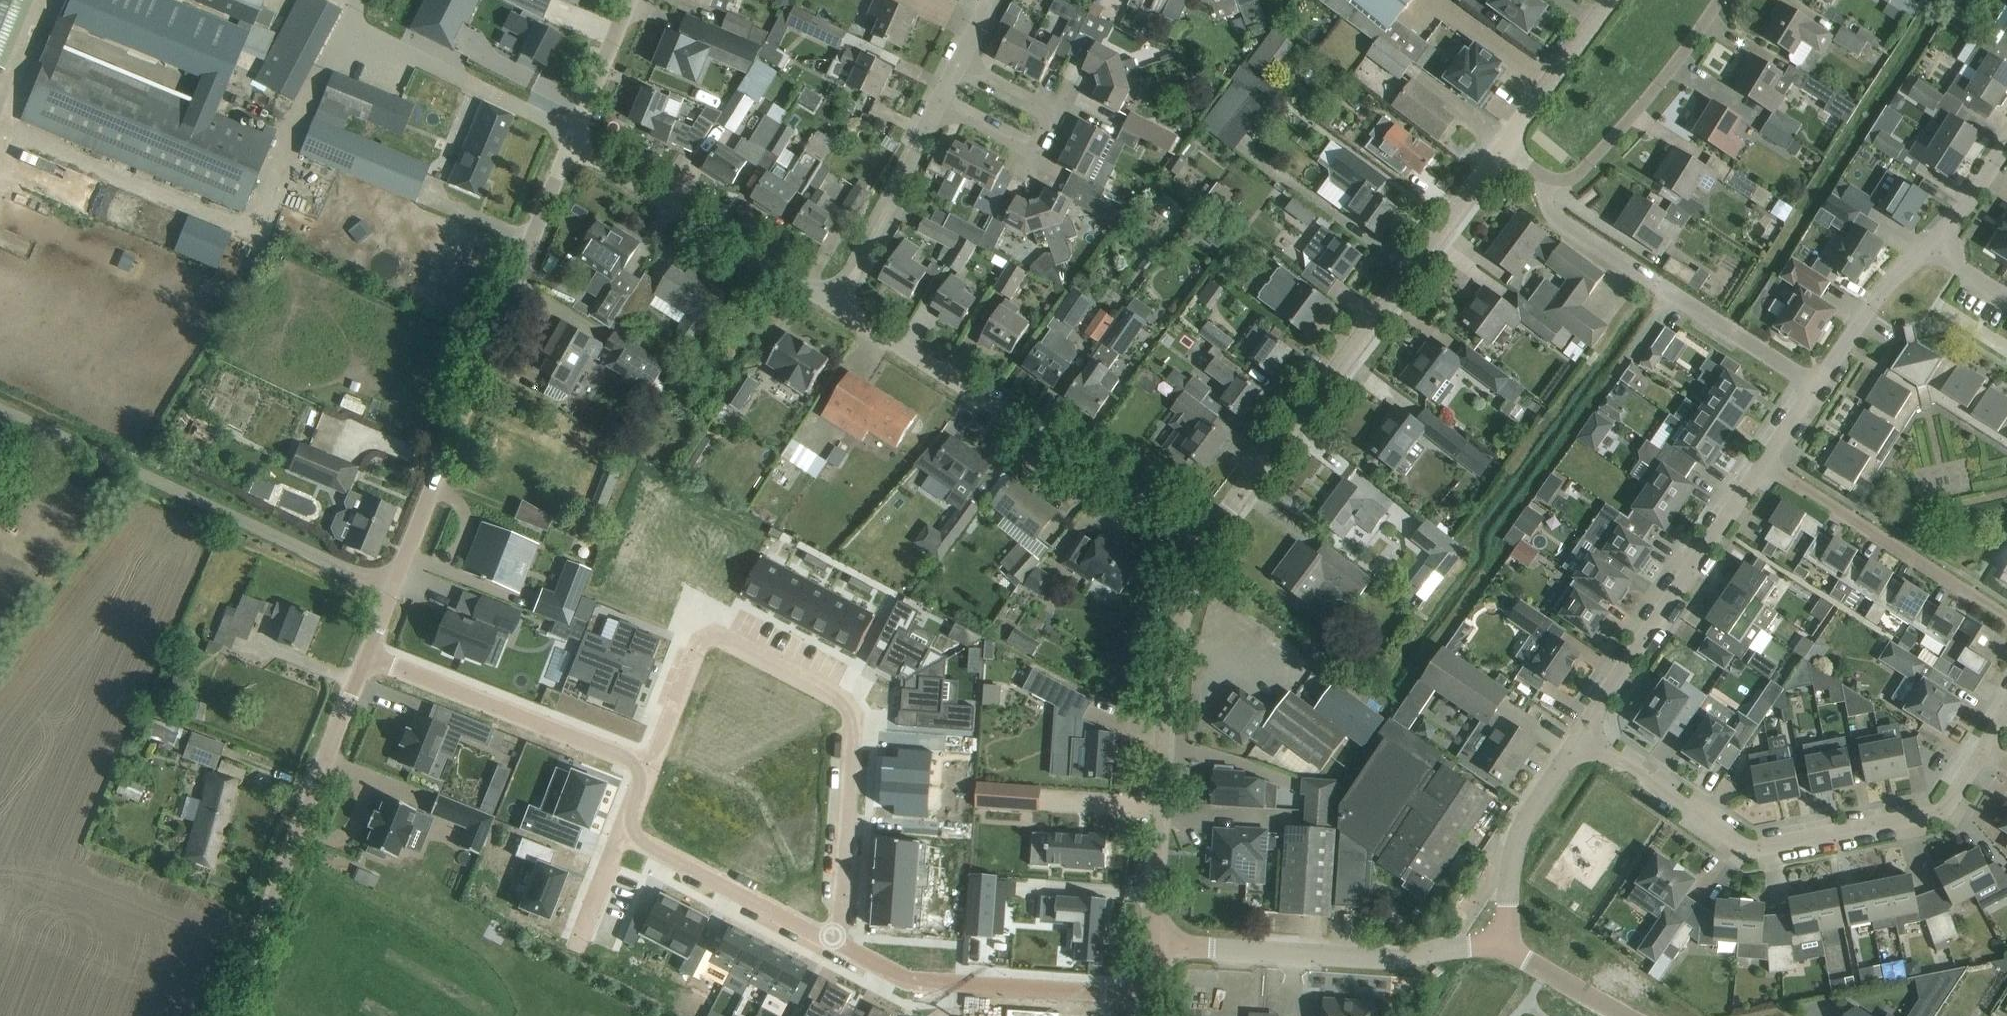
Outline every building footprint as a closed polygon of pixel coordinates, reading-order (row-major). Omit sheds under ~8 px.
[(6,69),(34,0),(0,0),(0,67),(6,69)] [(237,24),(177,0),(70,0),(62,20),(226,87),(263,1),(261,0),(192,0),(239,19),(237,24)] [(295,100),(345,6),(333,0),(298,0),(255,79),(295,100)] [(411,29),(453,50),(456,44),(451,41),(461,21),(466,23),(478,0),(426,0),(411,29)] [(544,21),(544,20),(543,19),(551,0),(501,0),(544,21)] [(724,13),(730,0),(695,0),(724,13)] [(876,35),(902,47),(917,15),(883,0),(878,0),(871,16),(883,21),(876,35)] [(1049,11),(1070,21),(1077,8),(1060,0),(1055,0),(1049,11)] [(1163,15),(1170,0),(1154,0),(1150,10),(1163,15)] [(1175,21),(1185,0),(1170,0),(1163,15),(1175,21)] [(1234,0),(1223,0),(1228,17),(1239,13),(1236,5),(1234,0)] [(1236,5),(1239,13),(1242,12),(1239,4),(1248,1),(1248,0),(1234,0),(1236,5)] [(1379,44),(1382,39),(1413,62),(1428,42),(1399,18),(1414,0),(1318,0),(1378,45),(1379,44)] [(1546,9),(1534,0),(1486,0),(1485,1),(1489,3),(1488,5),(1529,33),(1546,9)] [(1912,17),(1920,5),(1912,0),(1884,0),(1912,17)] [(1098,19),(1104,8),(1094,2),(1088,13),(1098,19)] [(795,7),(787,23),(847,52),(848,51),(862,58),(864,55),(878,62),(884,50),(795,7)] [(1069,54),(1089,15),(1077,8),(1070,21),(1060,40),(1054,37),(1048,48),(1034,40),(1018,71),(1040,83),(1056,53),(1066,59),(1069,54)] [(1790,57),(1791,62),(1799,66),(1803,65),(1814,47),(1823,53),(1833,35),(1788,8),(1779,21),(1776,20),(1766,37),(1792,53),(1790,57)] [(545,66),(560,37),(535,24),(534,25),(520,17),(511,13),(504,28),(527,39),(520,53),(545,66)] [(1015,26),(1019,18),(1008,13),(1004,21),(1015,26)] [(723,28),(738,35),(749,40),(754,25),(728,14),(723,28)] [(1138,69),(1134,58),(1121,62),(1119,56),(1099,47),(1101,42),(1090,37),(1099,20),(1089,15),(1069,54),(1084,62),(1081,69),(1095,76),(1097,83),(1135,70),(1138,69)] [(1245,28),(1241,18),(1233,21),(1238,33),(1246,30),(1245,28)] [(762,47),(737,37),(710,25),(703,42),(720,49),(717,57),(726,61),(729,54),(732,55),(755,63),(758,59),(757,56),(762,47)] [(1834,40),(1860,56),(1868,42),(1843,27),(1834,40)] [(997,60),(1018,71),(1034,40),(1012,29),(997,60)] [(1249,63),(1262,73),(1287,41),(1274,31),(1249,63)] [(710,55),(712,49),(710,48),(670,32),(656,65),(698,83),(710,55)] [(72,52),(77,42),(62,35),(57,45),(72,52)] [(1979,73),(2006,90),(2006,50),(1999,45),(1984,35),(1966,64),(1979,73)] [(1413,62),(1382,39),(1379,44),(1378,45),(1369,56),(1400,79),(1413,62)] [(764,48),(759,56),(783,70),(792,57),(768,42),(764,48)] [(1448,78),(1479,101),(1498,75),(1494,73),(1501,64),(1474,44),(1467,53),(1448,78)] [(51,47),(20,121),(242,212),(273,138),(51,47)] [(836,59),(829,75),(878,99),(893,69),(878,62),(864,55),(862,58),(848,51),(847,52),(842,62),(836,59)] [(1784,98),(1793,82),(1751,55),(1740,74),(1744,76),(1736,88),(1775,112),(1784,98)] [(760,103),(779,72),(758,59),(755,63),(717,123),(734,133),(755,100),(760,103)] [(1235,81),(1212,111),(1231,126),(1256,93),(1263,98),(1271,87),(1259,77),(1258,78),(1242,67),(1233,79),(1235,81)] [(1093,100),(1118,113),(1129,91),(1127,83),(1141,79),(1138,69),(1135,70),(1097,83),(1099,88),(1093,100)] [(1979,73),(1973,83),(1960,74),(1947,93),(1979,113),(1979,112),(1973,109),(1979,99),(1995,109),(2006,91),(2006,90),(1979,73)] [(427,163),(343,129),(349,114),(401,135),(411,107),(332,74),(299,154),(411,201),(427,163)] [(1802,88),(1827,104),(1824,110),(1846,124),(1858,106),(1809,76),(1802,88)] [(1919,80),(1910,95),(1935,111),(1944,96),(1919,80)] [(1413,81),(1395,105),(1439,138),(1454,120),(1434,104),(1437,100),(1413,81)] [(646,89),(632,121),(657,131),(655,136),(680,147),(683,142),(699,148),(714,124),(701,116),(692,129),(663,117),(670,99),(646,89)] [(1714,102),(1695,133),(1734,157),(1743,143),(1731,135),(1741,119),(1714,102)] [(481,103),(448,183),(479,196),(512,116),(481,103)] [(1942,127),(1935,138),(1966,157),(1981,133),(1952,115),(1943,110),(1935,122),(1942,127)] [(755,165),(781,123),(767,114),(749,144),(743,141),(733,157),(719,148),(713,158),(710,156),(701,169),(719,180),(721,177),(733,184),(748,161),(755,165)] [(1152,121),(1143,139),(1170,152),(1179,135),(1152,121)] [(1082,122),(1069,146),(1098,161),(1111,137),(1082,122)] [(1760,133),(1787,150),(1795,138),(1768,122),(1760,133)] [(797,132),(781,123),(755,165),(769,174),(777,162),(797,132)] [(1141,138),(1122,128),(1115,141),(1135,151),(1141,138)] [(1896,160),(1904,146),(1873,128),(1866,142),(1896,160)] [(1422,175),(1436,155),(1410,135),(1408,138),(1399,131),(1387,148),(1422,175)] [(886,136),(880,145),(894,154),(899,144),(887,137),(886,136)] [(1966,157),(1935,138),(1928,147),(1917,141),(1909,154),(1951,180),(1966,157)] [(928,169),(927,169),(946,179),(945,181),(959,188),(963,179),(965,180),(982,148),(967,141),(965,146),(956,142),(944,166),(932,160),(928,169)] [(1098,161),(1069,146),(1059,166),(1088,181),(1098,161)] [(982,148),(965,180),(983,189),(974,207),(993,217),(1004,196),(992,191),(1004,167),(996,162),(999,157),(982,148)] [(1662,183),(1661,185),(1665,187),(1666,185),(1688,199),(1697,185),(1707,191),(1716,177),(1752,200),(1760,186),(1712,156),(1705,168),(1676,149),(1675,151),(1669,159),(1657,180),(1662,183)] [(1345,210),(1378,234),(1397,209),(1377,193),(1387,180),(1346,150),(1334,166),(1322,158),(1319,161),(1328,169),(1333,181),(1354,197),(1345,210)] [(794,173),(777,162),(769,174),(754,198),(756,199),(755,201),(755,204),(763,210),(767,209),(768,207),(782,216),(798,191),(803,194),(823,162),(807,152),(794,173)] [(1882,179),(1880,185),(1881,191),(1883,197),(1886,201),(1881,209),(1881,211),(1891,217),(1908,228),(1928,196),(1911,185),(1901,178),(1888,170),(1882,179)] [(1841,181),(1833,194),(1842,200),(1860,212),(1867,217),(1874,205),(1876,202),(1870,198),(1851,186),(1841,181)] [(1093,183),(1088,193),(1101,200),(1106,189),(1093,183)] [(844,206),(858,215),(870,194),(857,186),(844,206)] [(1031,202),(1044,240),(1049,239),(1056,265),(1069,261),(1071,254),(1067,239),(1078,236),(1073,219),(1064,222),(1074,202),(1047,187),(1041,199),(1031,202)] [(833,199),(819,190),(796,225),(823,242),(843,211),(831,203),(833,199)] [(1088,193),(1081,207),(1105,220),(1112,206),(1101,200),(1088,193)] [(1163,193),(1155,203),(1162,208),(1158,213),(1165,218),(1169,213),(1177,219),(1184,209),(1163,193)] [(1853,223),(1860,212),(1842,200),(1833,194),(1824,209),(1837,217),(1851,226),(1853,223)] [(1295,196),(1286,210),(1309,226),(1317,212),(1295,196)] [(1666,214),(1654,207),(1637,196),(1618,226),(1662,254),(1670,241),(1655,232),(1666,214)] [(1037,242),(1044,240),(1031,202),(1029,203),(1017,197),(1003,223),(1021,232),(1025,234),(1034,232),(1037,242)] [(1792,209),(1779,200),(1771,213),(1784,221),(1792,209)] [(1116,231),(1126,212),(1112,206),(1105,220),(1103,224),(1116,231)] [(932,220),(944,228),(949,215),(937,209),(932,220)] [(281,212),(278,221),(285,224),(288,215),(281,212)] [(1197,215),(1190,225),(1200,232),(1208,222),(1197,215)] [(1533,253),(1546,235),(1519,215),(1507,231),(1508,232),(1503,238),(1502,237),(1489,255),(1516,276),(1533,253)] [(954,250),(962,238),(944,228),(932,220),(924,216),(917,231),(954,250)] [(1857,226),(1853,223),(1851,226),(1837,217),(1832,225),(1850,236),(1844,246),(1841,244),(1828,264),(1856,282),(1866,266),(1865,266),(1869,259),(1873,261),(1884,243),(1857,226)] [(216,265),(224,228),(178,218),(169,254),(216,265)] [(359,218),(347,227),(360,244),(372,235),(359,218)] [(2005,221),(2006,224),(1990,249),(2006,260),(2006,218),(2005,221)] [(995,249),(1005,228),(991,221),(979,244),(993,251),(993,252),(997,254),(1010,261),(1011,261),(1012,258),(995,249)] [(1211,223),(1208,229),(1210,235),(1216,238),(1222,236),(1225,231),(1223,224),(1217,221),(1211,223)] [(578,299),(574,306),(589,316),(590,315),(609,328),(631,293),(640,279),(624,269),(640,242),(627,234),(624,239),(598,223),(577,257),(598,271),(584,292),(599,301),(593,309),(578,299)] [(1319,264),(1327,270),(1343,282),(1363,255),(1339,237),(1338,237),(1324,226),(1304,253),(1319,264)] [(1546,235),(1533,253),(1547,263),(1546,264),(1568,280),(1554,299),(1539,289),(1529,301),(1537,307),(1573,334),(1592,348),(1609,326),(1582,306),(1605,274),(1562,242),(1560,245),(1546,235)] [(962,238),(954,250),(946,264),(960,273),(977,246),(962,238)] [(911,262),(919,249),(906,241),(882,280),(910,298),(927,272),(911,262)] [(997,254),(992,262),(1005,269),(1010,261),(997,254)] [(1149,255),(1139,268),(1147,274),(1157,261),(1149,255)] [(1690,286),(1698,291),(1709,273),(1701,268),(1698,273),(1672,256),(1663,269),(1689,286),(1690,286)] [(1775,327),(1811,350),(1836,310),(1820,299),(1831,281),(1793,257),(1780,278),(1799,290),(1775,327)] [(1028,272),(1010,261),(1005,269),(993,289),(1011,300),(1028,272)] [(1056,265),(1042,278),(1063,288),(1056,265)] [(1258,298),(1305,333),(1318,316),(1329,301),(1282,266),(1258,298)] [(658,282),(647,299),(654,303),(651,306),(681,325),(677,331),(682,334),(692,341),(696,343),(715,312),(726,295),(705,282),(701,288),(685,277),(686,276),(674,269),(663,285),(658,282)] [(952,277),(944,289),(934,306),(944,313),(941,318),(958,328),(976,300),(962,291),(966,285),(952,277)] [(1460,321),(1476,333),(1488,341),(1504,319),(1513,326),(1521,315),(1485,288),(1460,321)] [(1055,388),(1072,363),(1078,354),(1075,342),(1068,338),(1093,300),(1075,289),(1048,327),(1052,330),(1025,367),(1055,388)] [(631,293),(609,328),(610,328),(610,327),(624,336),(645,302),(631,293)] [(1005,301),(990,325),(979,342),(992,350),(996,343),(1012,353),(1030,325),(1015,316),(1019,310),(1005,301)] [(1563,349),(1573,334),(1537,307),(1525,323),(1551,342),(1563,349)] [(1123,357),(1147,323),(1127,308),(1102,343),(1091,358),(1095,361),(1084,375),(1068,397),(1095,416),(1111,394),(1110,394),(1119,380),(1119,377),(1109,370),(1120,355),(1123,357)] [(1102,342),(1112,316),(1099,311),(1089,337),(1102,342)] [(1214,346),(1225,354),(1235,341),(1209,321),(1199,334),(1214,346)] [(555,351),(543,371),(555,378),(551,383),(545,394),(556,400),(560,401),(564,399),(567,396),(569,393),(572,395),(593,357),(597,359),(605,346),(591,338),(581,332),(564,322),(550,348),(555,351)] [(1284,361),(1292,350),(1278,340),(1276,339),(1270,334),(1257,324),(1247,337),(1261,347),(1252,360),(1273,376),(1275,373),(1278,375),(1281,374),(1287,366),(1286,363),(1284,361)] [(1275,326),(1270,334),(1276,339),(1278,340),(1284,332),(1275,326)] [(1666,327),(1652,348),(1663,355),(1677,334),(1666,327)] [(1888,373),(1928,398),(1951,361),(1944,357),(1943,358),(1919,342),(1916,331),(1906,334),(1908,345),(1892,370),(1891,369),(1888,373)] [(608,365),(651,390),(667,362),(615,333),(607,348),(615,352),(608,365)] [(775,378),(791,388),(795,381),(809,390),(808,390),(809,391),(829,360),(812,350),(813,348),(802,341),(801,342),(788,334),(787,333),(767,364),(769,365),(780,371),(776,377),(775,378)] [(1578,338),(1573,344),(1585,353),(1589,347),(1578,338)] [(1404,378),(1420,390),(1430,397),(1445,378),(1447,380),(1462,361),(1435,341),(1423,357),(1421,355),(1404,378)] [(1225,354),(1214,346),(1208,352),(1216,358),(1206,370),(1229,387),(1219,400),(1242,417),(1262,391),(1220,361),(1225,354)] [(1663,355),(1652,348),(1647,355),(1642,362),(1653,370),(1658,363),(1663,355)] [(1756,392),(1735,377),(1742,366),(1727,356),(1720,367),(1712,378),(1704,372),(1699,380),(1707,386),(1746,412),(1755,399),(1753,397),(1756,392)] [(1509,377),(1484,358),(1474,371),(1499,391),(1513,402),(1523,388),(1509,377)] [(1936,403),(1965,421),(1986,388),(1982,386),(1986,380),(1960,364),(1958,366),(1951,361),(1928,398),(1935,403),(1936,403)] [(1176,369),(1169,378),(1187,391),(1189,388),(1201,397),(1210,386),(1194,374),(1191,379),(1176,369)] [(1628,369),(1620,380),(1629,386),(1637,374),(1628,369)] [(724,401),(740,411),(759,382),(743,372),(724,401)] [(850,373),(839,390),(823,416),(863,441),(870,430),(897,448),(917,415),(850,373)] [(1935,403),(1928,398),(1888,373),(1886,376),(1884,375),(1867,402),(1873,405),(1871,408),(1903,430),(1918,407),(1935,403)] [(1710,399),(1703,409),(1731,428),(1734,424),(1737,426),(1746,412),(1707,386),(1702,394),(1710,399)] [(2000,443),(2006,433),(2006,398),(1990,387),(1989,390),(1986,388),(1965,421),(2000,443)] [(1187,391),(1182,397),(1173,409),(1186,419),(1163,450),(1188,468),(1195,458),(1206,466),(1227,437),(1205,421),(1212,411),(1187,391)] [(1600,408),(1621,422),(1629,410),(1608,396),(1600,408)] [(1695,404),(1682,422),(1721,448),(1730,435),(1728,433),(1731,428),(1703,409),(1695,404)] [(1878,471),(1903,430),(1871,408),(1869,411),(1867,410),(1850,436),(1852,438),(1849,444),(1843,440),(1843,441),(1871,458),(1860,475),(1860,476),(1871,483),(1879,472),(1878,471)] [(1367,447),(1383,459),(1396,469),(1426,429),(1399,409),(1383,431),(1380,429),(1367,447)] [(1596,412),(1579,437),(1595,449),(1613,424),(1596,412)] [(1674,429),(1660,449),(1692,471),(1698,461),(1706,466),(1710,460),(1712,462),(1721,448),(1682,422),(1670,414),(1664,423),(1674,429)] [(1431,438),(1457,457),(1482,476),(1492,462),(1442,423),(1431,438)] [(705,436),(691,459),(697,462),(711,440),(705,436)] [(790,438),(779,456),(814,478),(825,460),(790,438)] [(932,447),(916,465),(955,492),(948,502),(959,510),(942,533),(954,542),(997,483),(985,474),(992,464),(991,464),(989,467),(966,451),(968,448),(953,438),(942,455),(932,449),(933,447),(932,447)] [(1649,487),(1680,509),(1690,493),(1688,492),(1693,485),(1685,480),(1692,471),(1660,449),(1647,441),(1639,452),(1641,460),(1652,467),(1641,482),(1649,487)] [(1850,492),(1860,476),(1860,475),(1871,458),(1843,441),(1826,467),(1829,468),(1824,475),(1850,492)] [(300,443),(290,470),(347,493),(350,484),(349,484),(348,487),(334,481),(343,461),(300,443)] [(1552,473),(1537,495),(1549,504),(1564,482),(1552,473)] [(255,477),(249,494),(270,501),(276,485),(255,477)] [(1014,478),(1002,494),(993,504),(1017,523),(1036,538),(1044,528),(1057,512),(1014,478)] [(1369,531),(1385,509),(1346,480),(1318,518),(1329,527),(1331,529),(1332,528),(1343,537),(1355,521),(1369,531)] [(1649,487),(1628,518),(1649,533),(1656,523),(1664,528),(1668,522),(1670,523),(1680,509),(1649,487)] [(348,512),(357,516),(345,545),(375,557),(395,509),(365,496),(364,498),(349,491),(344,504),(348,512)] [(1802,530),(1808,534),(1817,520),(1788,503),(1765,540),(1769,542),(1763,553),(1772,558),(1778,548),(1787,553),(1802,530)] [(1510,531),(1522,540),(1526,534),(1530,537),(1545,517),(1528,505),(1510,531)] [(1621,512),(1598,546),(1627,565),(1637,572),(1640,567),(1643,569),(1651,557),(1648,555),(1652,549),(1643,543),(1649,533),(1621,512)] [(1446,573),(1465,547),(1427,518),(1411,540),(1430,556),(1424,563),(1425,564),(1410,584),(1426,596),(1445,572),(1446,573)] [(1804,557),(1847,585),(1863,559),(1820,532),(1824,525),(1817,520),(1808,534),(1816,539),(1804,557)] [(506,588),(525,540),(481,523),(463,571),(506,588)] [(773,526),(769,533),(780,539),(784,532),(773,526)] [(1504,539),(1504,540),(1516,549),(1522,541),(1522,540),(1510,531),(1504,539)] [(1121,594),(1140,564),(1114,547),(1117,543),(1102,534),(1093,548),(1079,539),(1064,564),(1092,582),(1095,577),(1121,594)] [(1274,577),(1295,593),(1309,604),(1316,594),(1325,601),(1349,597),(1356,603),(1372,579),(1326,545),(1325,546),(1336,554),(1329,564),(1300,542),(1274,577)] [(1621,575),(1627,565),(1598,546),(1576,578),(1605,598),(1615,604),(1618,599),(1621,601),(1629,589),(1624,586),(1628,580),(1621,575)] [(2006,547),(2005,547),(1998,558),(2006,564),(2006,546),(2006,547)] [(1010,570),(1022,581),(1039,562),(1027,552),(1010,570)] [(808,554),(804,561),(815,566),(819,559),(808,554)] [(762,556),(742,595),(765,607),(785,568),(762,556)] [(1747,563),(1734,583),(1764,603),(1777,584),(1768,577),(1762,573),(1768,563),(1759,558),(1753,567),(1747,563)] [(819,559),(815,566),(825,572),(829,565),(819,559)] [(1847,585),(1882,607),(1898,581),(1863,559),(1847,585)] [(590,571),(567,561),(554,594),(542,589),(533,612),(568,626),(590,571)] [(1794,572),(1805,580),(1810,572),(1799,565),(1794,572)] [(1025,586),(1044,598),(1057,577),(1037,566),(1025,586)] [(785,568),(765,607),(787,619),(808,580),(785,568)] [(1772,573),(1768,577),(1777,584),(1781,579),(1772,573)] [(852,577),(849,584),(859,590),(863,583),(852,577)] [(1599,607),(1605,598),(1576,578),(1554,610),(1576,625),(1593,636),(1596,631),(1599,633),(1607,622),(1602,618),(1606,612),(1599,607)] [(808,580),(787,619),(810,631),(830,592),(808,580)] [(1882,607),(1917,629),(1934,604),(1898,581),(1882,607)] [(863,583),(859,590),(870,595),(874,588),(863,583)] [(1734,583),(1721,602),(1762,629),(1766,632),(1779,613),(1764,603),(1734,583)] [(1830,595),(1842,602),(1846,595),(1835,588),(1830,595)] [(830,592),(810,631),(832,642),(852,603),(830,592)] [(287,624),(279,643),(305,653),(318,619),(277,603),(276,605),(261,600),(260,601),(243,595),(228,634),(246,641),(258,611),(272,616),(271,618),(287,624)] [(596,602),(582,597),(574,616),(588,622),(596,602)] [(462,654),(482,661),(493,632),(507,637),(509,631),(510,632),(518,613),(482,598),(474,618),(476,619),(474,624),(448,614),(436,644),(448,649),(446,652),(461,657),(462,654)] [(1823,598),(1820,603),(1831,611),(1835,605),(1823,598)] [(1522,600),(1509,620),(1531,635),(1516,657),(1526,663),(1518,675),(1518,676),(1539,690),(1547,679),(1559,687),(1574,665),(1571,663),(1576,656),(1566,649),(1568,646),(1559,640),(1566,630),(1522,600)] [(1762,629),(1721,602),(1720,603),(1716,601),(1708,613),(1712,615),(1708,621),(1728,635),(1724,641),(1745,656),(1751,646),(1762,629)] [(852,603),(832,642),(855,654),(876,615),(852,603)] [(899,603),(876,646),(888,653),(880,667),(901,678),(901,677),(906,680),(907,680),(908,680),(946,659),(947,659),(907,637),(920,614),(899,603)] [(1959,629),(1965,633),(1973,619),(1967,616),(1963,623),(1934,604),(1917,629),(1947,648),(1959,629)] [(586,631),(589,623),(574,617),(566,636),(569,638),(581,642),(586,631)] [(1973,619),(1965,633),(1972,638),(1958,661),(1980,675),(2003,638),(1973,619)] [(581,642),(579,648),(644,673),(644,672),(637,669),(643,656),(651,659),(652,658),(659,640),(637,631),(638,627),(620,620),(611,641),(586,631),(581,642)] [(986,637),(968,628),(963,638),(974,644),(986,638),(986,637)] [(1010,629),(1004,644),(1031,654),(1037,639),(1010,629)] [(1901,640),(1900,643),(1911,650),(1917,639),(1906,632),(1901,640)] [(1456,634),(1445,649),(1456,656),(1467,641),(1456,634)] [(1794,651),(1805,659),(1815,644),(1804,636),(1794,651)] [(1710,639),(1701,652),(1726,669),(1735,656),(1710,639)] [(1933,667),(1891,641),(1879,660),(1921,686),(1905,710),(1943,733),(1949,723),(1950,724),(1957,713),(1956,713),(1963,702),(1926,679),(1933,667)] [(981,660),(981,648),(969,647),(969,659),(981,660)] [(1455,761),(1500,790),(1505,782),(1508,785),(1537,741),(1495,713),(1509,692),(1456,656),(1445,649),(1443,647),(1421,680),(1481,720),(1455,761)] [(579,648),(573,663),(595,671),(590,684),(586,695),(615,706),(616,706),(619,699),(634,705),(634,704),(642,685),(642,684),(640,683),(644,673),(579,648)] [(1756,653),(1748,664),(1770,679),(1775,671),(1777,667),(1756,653)] [(1941,657),(1933,667),(1957,682),(1964,671),(1941,657)] [(905,690),(904,712),(920,712),(919,726),(977,727),(978,713),(944,713),(945,691),(946,659),(908,680),(907,690),(905,690)] [(1846,702),(1842,684),(1809,662),(1814,687),(1815,692),(1830,689),(1833,704),(1846,702)] [(1024,687),(1023,689),(1057,707),(1063,710),(1063,709),(1062,708),(1071,690),(1093,701),(1094,702),(1094,701),(1034,669),(1034,670),(1024,687)] [(1775,671),(1770,679),(1777,684),(1782,676),(1775,671)] [(1792,677),(1786,687),(1786,688),(1787,692),(1795,691),(1792,677)] [(1645,712),(1638,722),(1644,726),(1641,730),(1653,739),(1656,734),(1662,738),(1681,710),(1693,718),(1696,713),(1706,697),(1684,682),(1678,691),(1665,682),(1653,700),(1648,697),(1640,709),(1645,712)] [(1385,720),(1335,683),(1315,710),(1348,735),(1364,747),(1385,720)] [(1861,715),(1857,694),(1842,684),(1846,702),(1849,717),(1861,715)] [(983,686),(981,706),(997,707),(998,687),(983,686)] [(1786,688),(1773,707),(1782,711),(1782,709),(1790,708),(1787,692),(1786,688)] [(1290,692),(1274,715),(1241,690),(1237,696),(1235,694),(1229,702),(1231,704),(1217,723),(1215,722),(1212,726),(1229,738),(1230,736),(1243,746),(1248,740),(1262,750),(1273,734),(1322,770),(1348,735),(1315,710),(1290,692)] [(1706,720),(1684,753),(1692,759),(1690,762),(1699,768),(1702,765),(1710,771),(1729,743),(1742,752),(1760,725),(1759,725),(1772,706),(1760,697),(1747,717),(1739,711),(1737,714),(1719,702),(1708,695),(1706,697),(1696,713),(1706,720)] [(206,721),(212,706),(192,698),(186,714),(206,721)] [(435,705),(428,721),(413,715),(407,730),(403,729),(397,744),(401,746),(395,761),(425,773),(443,727),(484,743),(490,727),(435,705)] [(1402,707),(1393,720),(1409,731),(1419,716),(1403,705),(1402,707)] [(1792,719),(1790,708),(1782,709),(1782,711),(1784,720),(1792,719)] [(1101,734),(1101,730),(1102,730),(1102,729),(1083,719),(1070,712),(1070,713),(1076,717),(1074,755),(1054,754),(1052,774),(1111,779),(1112,779),(1113,763),(1115,763),(1116,762),(1113,762),(1114,754),(1116,754),(1116,753),(1114,753),(1116,733),(1115,733),(1114,735),(1101,734)] [(1443,757),(1444,754),(1409,731),(1393,720),(1390,718),(1344,781),(1340,786),(1333,906),(1371,909),(1375,861),(1378,863),(1447,760),(1443,757)] [(981,730),(981,740),(1005,740),(1005,731),(981,730)] [(183,757),(214,767),(222,744),(190,734),(183,757)] [(1888,779),(1881,744),(1879,734),(1858,739),(1867,783),(1888,779)] [(1834,789),(1855,785),(1846,737),(1825,741),(1827,755),(1834,789)] [(1917,737),(1881,744),(1888,779),(1909,775),(1907,762),(1922,759),(1917,737)] [(1834,789),(1827,755),(1825,741),(1803,746),(1813,794),(1834,789)] [(529,742),(514,779),(544,791),(559,754),(529,742)] [(885,760),(883,782),(928,785),(930,754),(899,752),(899,761),(885,760)] [(1456,766),(1447,760),(1378,863),(1407,882),(1404,887),(1425,902),(1494,799),(1453,771),(1456,766)] [(1794,761),(1773,765),(1780,800),(1801,796),(1794,761)] [(497,765),(491,780),(503,785),(509,770),(497,765)] [(1217,765),(1216,768),(1214,768),(1212,803),(1265,806),(1266,778),(1246,776),(1246,770),(1233,769),(1233,766),(1217,765)] [(1780,800),(1773,765),(1742,772),(1747,797),(1757,795),(1759,804),(1780,800)] [(186,797),(180,818),(197,822),(186,860),(193,862),(212,867),(237,781),(218,775),(207,772),(204,783),(208,784),(203,802),(186,797)] [(527,806),(518,829),(554,843),(563,821),(586,830),(592,816),(594,816),(598,804),(596,804),(604,785),(570,772),(553,817),(527,806)] [(117,791),(138,801),(145,786),(123,777),(117,791)] [(1340,786),(1344,781),(1303,778),(1301,794),(1307,794),(1305,828),(1286,826),(1286,834),(1268,833),(1268,830),(1245,829),(1245,831),(1216,829),(1212,881),(1249,884),(1250,860),(1266,861),(1267,849),(1285,850),(1281,914),(1331,917),(1332,906),(1333,906),(1340,786)] [(883,782),(882,805),(896,806),(895,815),(926,817),(928,785),(883,782)] [(978,783),(976,807),(1018,810),(1019,786),(978,783)] [(485,795),(479,809),(491,814),(497,800),(485,795)] [(401,847),(406,849),(414,828),(427,833),(433,819),(415,812),(416,810),(384,798),(365,846),(368,847),(366,852),(384,859),(386,855),(396,859),(401,847)] [(460,847),(478,855),(493,818),(460,804),(452,823),(467,829),(460,847)] [(1050,832),(1048,864),(1067,865),(1066,868),(1095,870),(1095,867),(1106,868),(1108,835),(1088,834),(1088,835),(1050,832)] [(523,840),(517,855),(540,864),(521,908),(547,918),(566,874),(551,868),(557,853),(523,840)] [(869,861),(869,864),(917,867),(918,847),(870,844),(869,861)] [(1994,862),(1987,865),(1979,850),(1969,855),(1967,851),(1956,857),(1976,895),(1983,909),(2006,896),(2006,877),(1994,862)] [(1676,910),(1696,880),(1684,872),(1685,871),(1671,862),(1670,863),(1658,854),(1655,858),(1652,856),(1644,867),(1648,869),(1638,884),(1639,885),(1629,900),(1640,907),(1650,892),(1676,910)] [(1976,895),(1956,857),(1945,863),(1947,866),(1937,871),(1955,906),(1976,895)] [(958,860),(957,870),(967,871),(968,861),(958,860)] [(869,864),(868,884),(915,887),(920,888),(922,868),(917,867),(869,864)] [(358,869),(353,881),(362,885),(367,873),(358,869)] [(957,870),(956,880),(966,881),(967,871),(957,870)] [(970,874),(965,937),(993,939),(994,934),(1004,935),(1006,909),(995,908),(998,876),(970,874)] [(1898,926),(1897,926),(1899,936),(1907,934),(1905,925),(1921,922),(1912,876),(1889,881),(1898,926)] [(1875,931),(1897,926),(1898,926),(1889,881),(1866,885),(1873,921),(1875,931)] [(868,884),(867,905),(914,908),(915,887),(868,884)] [(1850,925),(1873,921),(1866,885),(1843,890),(1850,925)] [(1837,891),(1814,896),(1821,931),(1844,927),(1837,891)] [(663,946),(683,907),(678,904),(680,901),(666,894),(664,897),(660,895),(647,920),(634,913),(623,941),(634,947),(641,935),(663,946)] [(1043,896),(1041,919),(1078,922),(1076,943),(1075,961),(1103,963),(1104,944),(1105,934),(1108,899),(1080,897),(1080,898),(1058,896),(1058,898),(1043,896)] [(1793,945),(1781,946),(1783,972),(1796,971),(1794,947),(1823,941),(1821,931),(1814,896),(1791,900),(1798,935),(1792,936),(1793,945)] [(1739,942),(1742,900),(1730,899),(1730,902),(1718,901),(1717,917),(1706,916),(1700,924),(1699,944),(1716,946),(1717,940),(1739,942)] [(950,900),(949,911),(959,911),(960,901),(950,900)] [(1755,900),(1742,900),(1739,942),(1763,944),(1766,905),(1754,904),(1755,900)] [(867,905),(865,926),(912,929),(914,908),(867,905)] [(707,919),(702,917),(704,913),(690,906),(688,910),(683,907),(663,946),(685,958),(679,970),(692,977),(706,950),(694,944),(707,919)] [(1950,910),(1938,914),(1946,939),(1958,935),(1950,910)] [(949,911),(948,921),(958,922),(959,911),(949,911)] [(1665,913),(1640,950),(1657,962),(1663,954),(1685,922),(1685,921),(1683,925),(1665,913)] [(1946,939),(1938,914),(1926,919),(1937,951),(1949,947),(1946,939)] [(1657,962),(1649,974),(1654,978),(1659,981),(1674,961),(1681,950),(1681,951),(1696,929),(1685,922),(1663,954),(1657,962)] [(726,930),(707,965),(727,976),(746,940),(726,930)] [(746,940),(727,976),(747,985),(766,950),(746,940)] [(1783,972),(1781,946),(1769,946),(1770,972),(1783,972)] [(766,950),(747,985),(766,995),(785,960),(766,950)] [(785,960),(766,995),(786,1006),(805,970),(785,960)] [(1882,965),(1885,978),(1893,976),(1891,963),(1882,965)] [(1876,979),(1885,978),(1882,965),(1873,966),(1876,979)] [(1857,989),(1854,976),(1845,978),(1848,991),(1857,989)] [(804,1015),(854,1015),(858,1009),(847,1003),(852,995),(830,983),(819,1003),(813,999),(812,1000),(804,1015)] [(1930,1009),(1911,996),(1897,1015),(1925,1015),(1930,1009)] [(1373,1003),(1325,1000),(1324,1015),(1372,1015),(1373,1003)] [(1850,1004),(1847,1008),(1840,1004),(1832,1015),(1868,1015),(1850,1004)] [(854,1015),(891,1015),(892,1015),(875,1006),(870,1015),(858,1009),(854,1015)]
